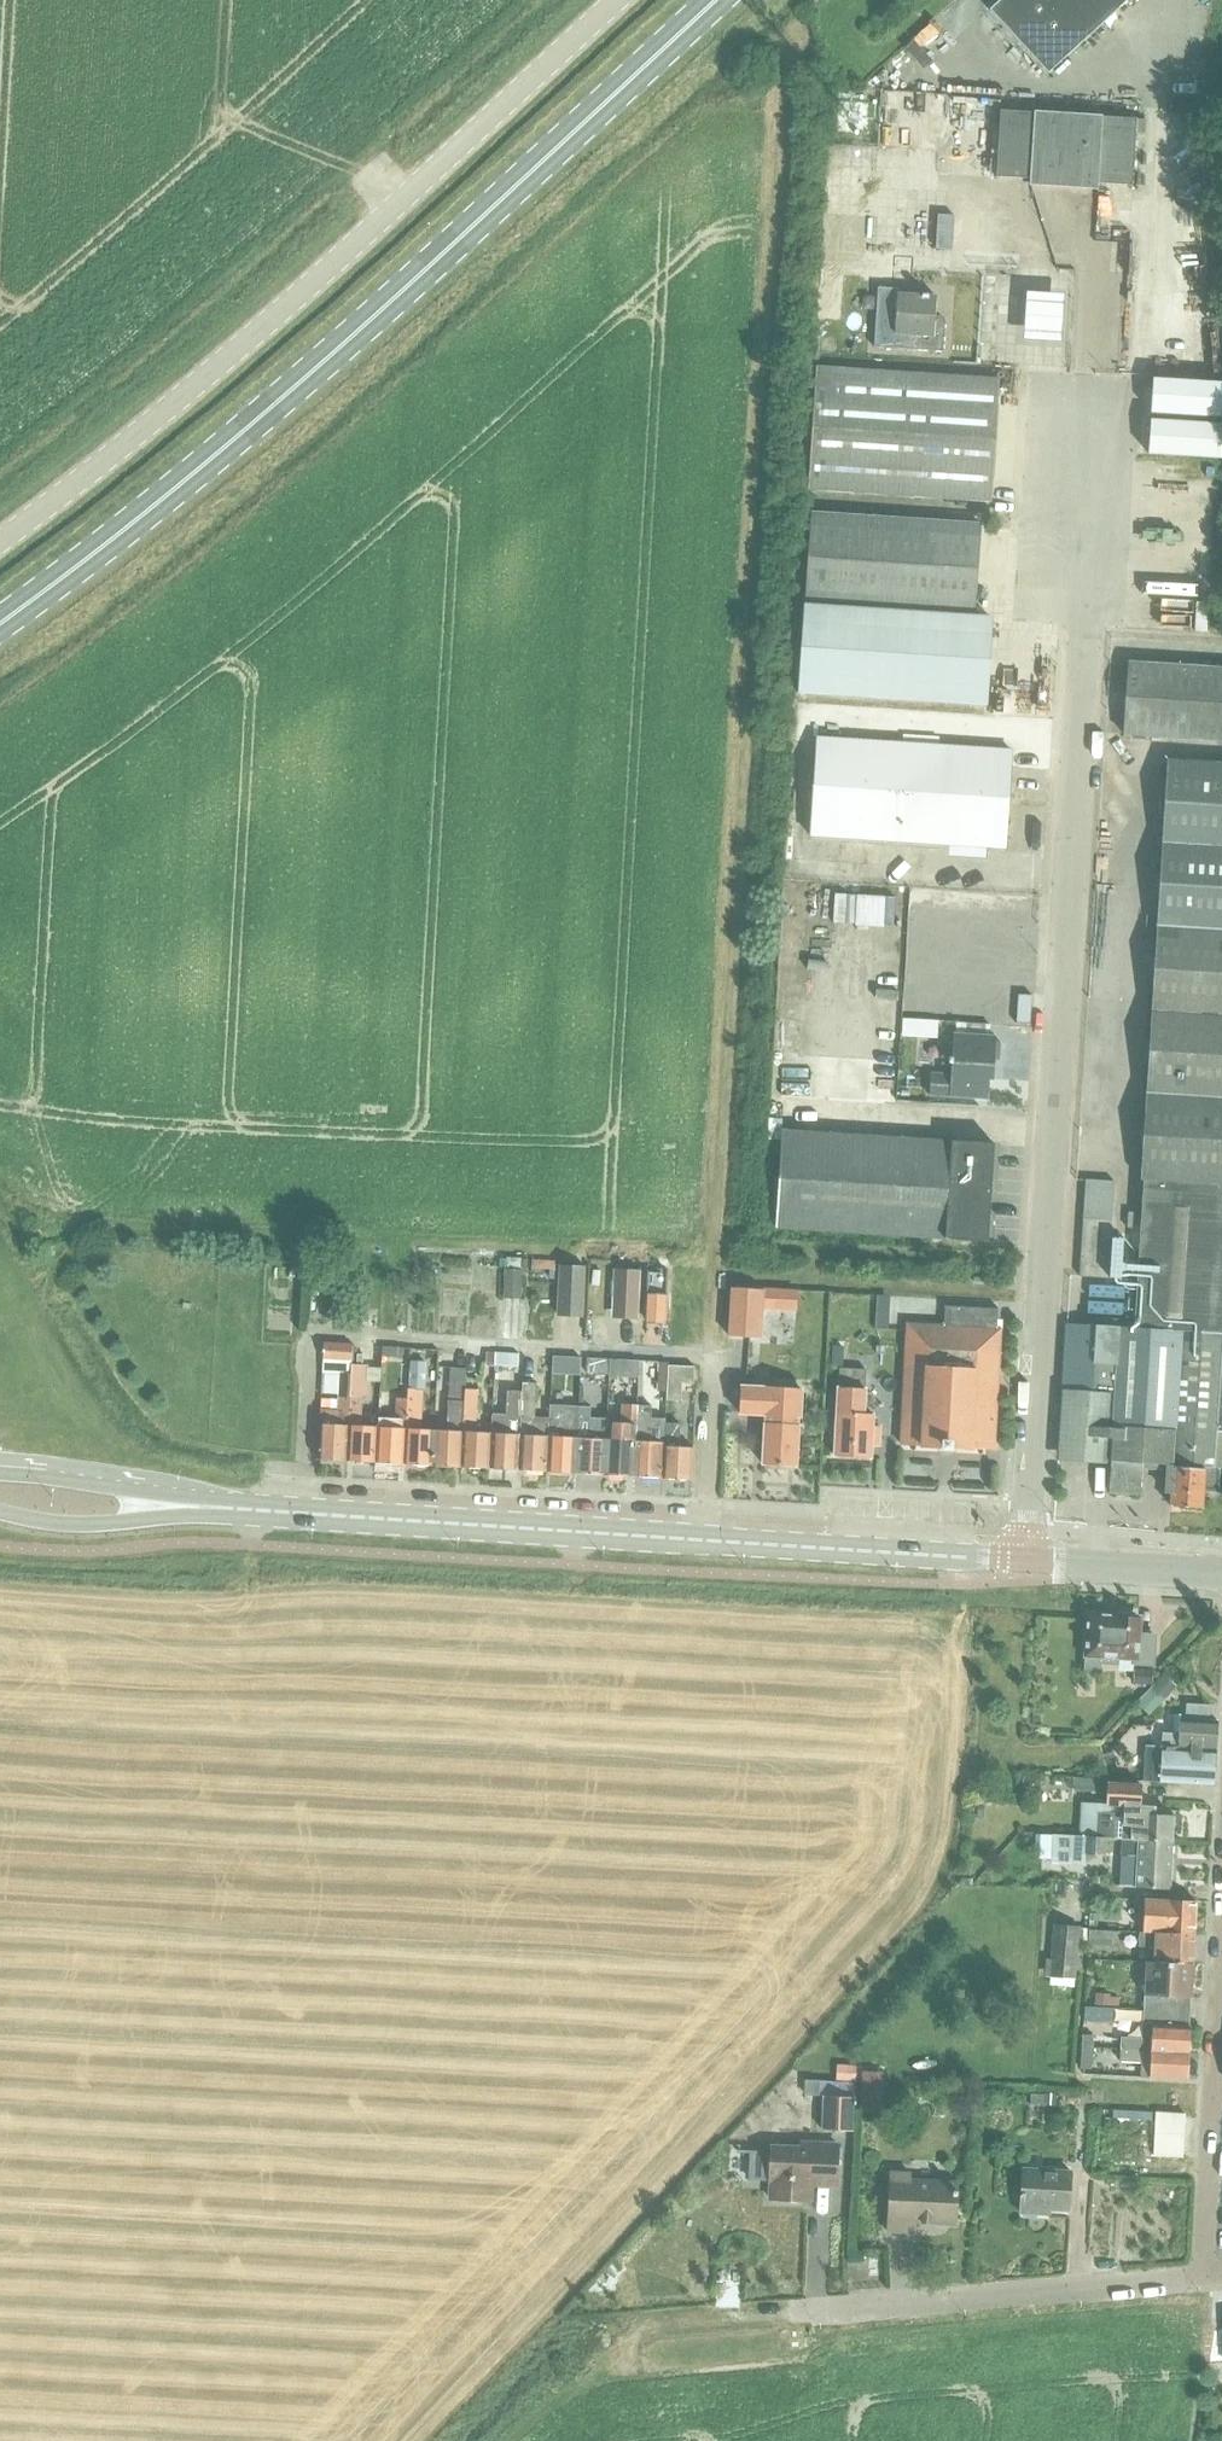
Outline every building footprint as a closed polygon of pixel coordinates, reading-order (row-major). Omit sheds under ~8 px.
[(989,10),(1048,74),(1128,0),(1000,0),(989,10)] [(966,95),(963,146),(978,147),(979,125),(994,125),(995,110),(989,110),(990,96),(966,95)] [(940,119),(941,106),(915,104),(914,118),(940,119)] [(1030,180),(1031,180),(1034,112),(999,110),(996,178),(1030,180)] [(1098,189),(1098,184),(1102,117),(1034,112),(1031,180),(1030,180),(1030,185),(1098,189)] [(1098,184),(1131,186),(1135,119),(1102,117),(1098,184)] [(872,174),(871,188),(906,190),(907,176),(872,174)] [(874,347),(943,352),(945,320),(935,319),(936,297),(898,294),(898,289),(877,287),(874,347)] [(1063,294),(1025,292),(1023,340),(1060,342),(1063,294)] [(808,489),(991,501),(999,380),(816,368),(808,489)] [(1151,413),(1221,417),(1221,383),(1153,379),(1151,413)] [(1221,459),(1221,437),(1221,425),(1151,420),(1149,454),(1221,459)] [(805,604),(975,614),(981,524),(811,512),(805,604)] [(804,603),(798,693),(984,706),(990,618),(975,617),(975,615),(971,615),(805,604),(804,603)] [(1221,741),(1221,668),(1128,662),(1124,735),(1221,741)] [(817,738),(811,835),(1005,848),(1011,750),(817,738)] [(1121,1320),(1114,1423),(1177,1428),(1176,1446),(1217,1449),(1218,1429),(1221,1430),(1221,764),(1167,760),(1140,1179),(1144,1179),(1135,1321),(1121,1320)] [(911,937),(907,1010),(1000,1016),(1004,943),(911,937)] [(981,1078),(993,1079),(994,1060),(999,1060),(1000,1042),(996,1041),(996,1037),(953,1034),(951,1075),(931,1073),(929,1095),(980,1098),(981,1078)] [(776,1227),(945,1238),(945,1239),(988,1242),(994,1143),(951,1140),(951,1142),(782,1131),(776,1227)] [(1115,1181),(1086,1179),(1083,1218),(1112,1220),(1115,1181)] [(1080,1276),(1108,1278),(1112,1220),(1083,1218),(1080,1276)] [(533,1259),(532,1267),(532,1276),(544,1277),(544,1268),(551,1268),(550,1279),(556,1279),(557,1260),(533,1259)] [(584,1316),(585,1266),(560,1265),(558,1316),(584,1316)] [(522,1299),(523,1270),(505,1269),(504,1298),(522,1299)] [(639,1271),(612,1269),(611,1318),(637,1320),(639,1271)] [(647,1271),(645,1320),(667,1321),(669,1272),(647,1271)] [(763,1291),(731,1290),(729,1338),(760,1340),(763,1291)] [(894,1295),(894,1306),(937,1308),(937,1297),(894,1295)] [(943,1328),(907,1326),(902,1444),(922,1445),(922,1446),(973,1449),(973,1447),(993,1448),(999,1330),(996,1330),(997,1308),(943,1306),(943,1328)] [(1174,1465),(1176,1446),(1177,1428),(1114,1423),(1121,1320),(1088,1318),(1088,1324),(1066,1323),(1059,1434),(1076,1435),(1074,1461),(1106,1463),(1106,1461),(1111,1461),(1110,1492),(1136,1494),(1142,1489),(1144,1463),(1153,1464),(1152,1469),(1163,1469),(1163,1465),(1174,1465)] [(326,1341),(324,1372),(352,1373),(352,1369),(353,1346),(354,1343),(326,1341)] [(402,1361),(403,1350),(382,1349),(381,1359),(402,1361)] [(496,1367),(519,1368),(520,1355),(497,1354),(496,1367)] [(552,1372),(579,1373),(580,1357),(553,1356),(552,1372)] [(610,1361),(589,1360),(588,1373),(609,1374),(610,1361)] [(405,1464),(433,1465),(435,1430),(419,1429),(423,1362),(411,1361),(408,1401),(405,1464)] [(668,1362),(658,1362),(657,1400),(667,1401),(668,1362)] [(693,1376),(694,1365),(669,1364),(667,1400),(681,1400),(682,1376),(693,1376)] [(433,1465),(462,1467),(466,1397),(466,1388),(468,1368),(452,1367),(448,1431),(435,1430),(433,1465)] [(880,1441),(881,1426),(873,1426),(874,1414),(864,1413),(867,1369),(840,1367),(836,1456),(873,1458),(874,1441),(880,1441)] [(347,1460),(376,1462),(377,1427),(360,1427),(363,1392),(366,1393),(367,1370),(352,1369),(352,1373),(350,1396),(350,1400),(347,1460)] [(519,1470),(547,1472),(550,1417),(533,1416),(533,1407),(535,1407),(537,1381),(523,1380),(522,1406),(519,1470)] [(466,1388),(466,1397),(462,1467),(490,1469),(492,1433),(475,1432),(478,1389),(466,1388)] [(741,1388),(740,1415),(765,1416),(765,1425),(764,1425),(763,1465),(781,1466),(781,1467),(794,1468),(794,1466),(796,1467),(798,1426),(797,1426),(798,1417),(800,1418),(801,1395),(801,1390),(741,1388)] [(321,1410),(318,1459),(347,1460),(350,1400),(338,1399),(331,1399),(330,1411),(321,1410)] [(376,1462),(405,1464),(408,1401),(398,1400),(396,1428),(377,1427),(376,1462)] [(550,1417),(547,1472),(577,1473),(580,1406),(551,1405),(550,1417)] [(606,1475),(634,1477),(637,1413),(638,1406),(625,1405),(624,1424),(609,1423),(608,1439),(606,1475)] [(490,1469),(519,1470),(522,1406),(508,1406),(507,1425),(492,1424),(492,1433),(490,1469)] [(580,1406),(577,1473),(606,1475),(608,1439),(609,1423),(609,1419),(593,1419),(593,1407),(580,1406)] [(634,1477),(663,1478),(666,1423),(666,1420),(650,1419),(650,1413),(637,1413),(634,1477)] [(666,1423),(663,1478),(691,1480),(694,1442),(680,1441),(681,1424),(666,1423)] [(1217,1449),(1176,1446),(1174,1465),(1174,1467),(1169,1466),(1167,1492),(1173,1493),(1172,1507),(1205,1509),(1206,1491),(1219,1491),(1221,1469),(1215,1469),(1217,1449)] [(1090,1616),(1087,1671),(1095,1671),(1096,1670),(1100,1670),(1100,1662),(1117,1663),(1117,1657),(1136,1658),(1136,1663),(1154,1664),(1156,1636),(1139,1635),(1140,1618),(1137,1617),(1137,1614),(1124,1613),(1122,1617),(1115,1617),(1115,1618),(1090,1616)] [(1153,1668),(1134,1668),(1133,1683),(1153,1684),(1153,1668)] [(1151,1715),(1178,1686),(1165,1674),(1138,1704),(1151,1715)] [(1145,1781),(1161,1782),(1214,1785),(1218,1720),(1210,1720),(1211,1706),(1187,1706),(1186,1719),(1180,1719),(1179,1731),(1163,1731),(1163,1745),(1147,1745),(1145,1781)] [(1096,1836),(1085,1836),(1085,1837),(1106,1838),(1128,1839),(1171,1841),(1173,1816),(1155,1815),(1156,1806),(1140,1805),(1141,1784),(1107,1782),(1106,1804),(1110,1804),(1110,1813),(1097,1812),(1096,1836)] [(1085,1837),(1085,1836),(1053,1834),(1051,1860),(1086,1862),(1086,1854),(1105,1855),(1106,1838),(1085,1837)] [(1121,1856),(1120,1886),(1136,1886),(1169,1888),(1171,1841),(1138,1840),(1137,1856),(1121,1856)] [(1145,1898),(1143,1932),(1194,1934),(1196,1901),(1145,1898)] [(1088,1944),(1089,1929),(1090,1929),(1055,1926),(1051,1975),(1075,1977),(1078,1943),(1088,1944)] [(1113,1931),(1090,1929),(1089,1929),(1088,1944),(1112,1946),(1113,1931)] [(1155,1947),(1154,1961),(1193,1963),(1194,1934),(1143,1932),(1139,1932),(1138,1946),(1155,1947)] [(1145,1995),(1144,2009),(1190,2012),(1191,1997),(1193,1963),(1154,1961),(1147,1961),(1145,1995)] [(1092,1998),(1091,2025),(1117,2027),(1118,2010),(1142,2011),(1142,2001),(1092,1998)] [(1121,2037),(1120,2049),(1188,2052),(1190,2025),(1189,2025),(1190,2012),(1144,2009),(1143,2023),(1152,2023),(1152,2038),(1121,2037)] [(1083,2034),(1082,2047),(1093,2047),(1094,2035),(1083,2034)] [(1082,2047),(1080,2067),(1091,2068),(1093,2047),(1082,2047)] [(1188,2052),(1120,2049),(1120,2061),(1150,2062),(1150,2077),(1187,2079),(1188,2052)] [(838,2065),(837,2080),(856,2081),(856,2066),(838,2065)] [(819,2082),(805,2082),(805,2096),(819,2096),(819,2082)] [(855,2097),(824,2095),(822,2129),(853,2131),(855,2097)] [(1153,2156),(1182,2157),(1184,2115),(1155,2113),(1153,2156)] [(750,2153),(749,2180),(770,2181),(770,2182),(771,2182),(771,2199),(810,2200),(811,2183),(837,2184),(838,2144),(812,2143),(811,2152),(771,2150),(771,2154),(750,2153)] [(1070,2208),(1072,2170),(1022,2168),(1020,2211),(1042,2212),(1042,2206),(1070,2208)] [(956,2223),(958,2182),(910,2180),(910,2173),(891,2172),(888,2231),(915,2232),(915,2221),(956,2223)]
